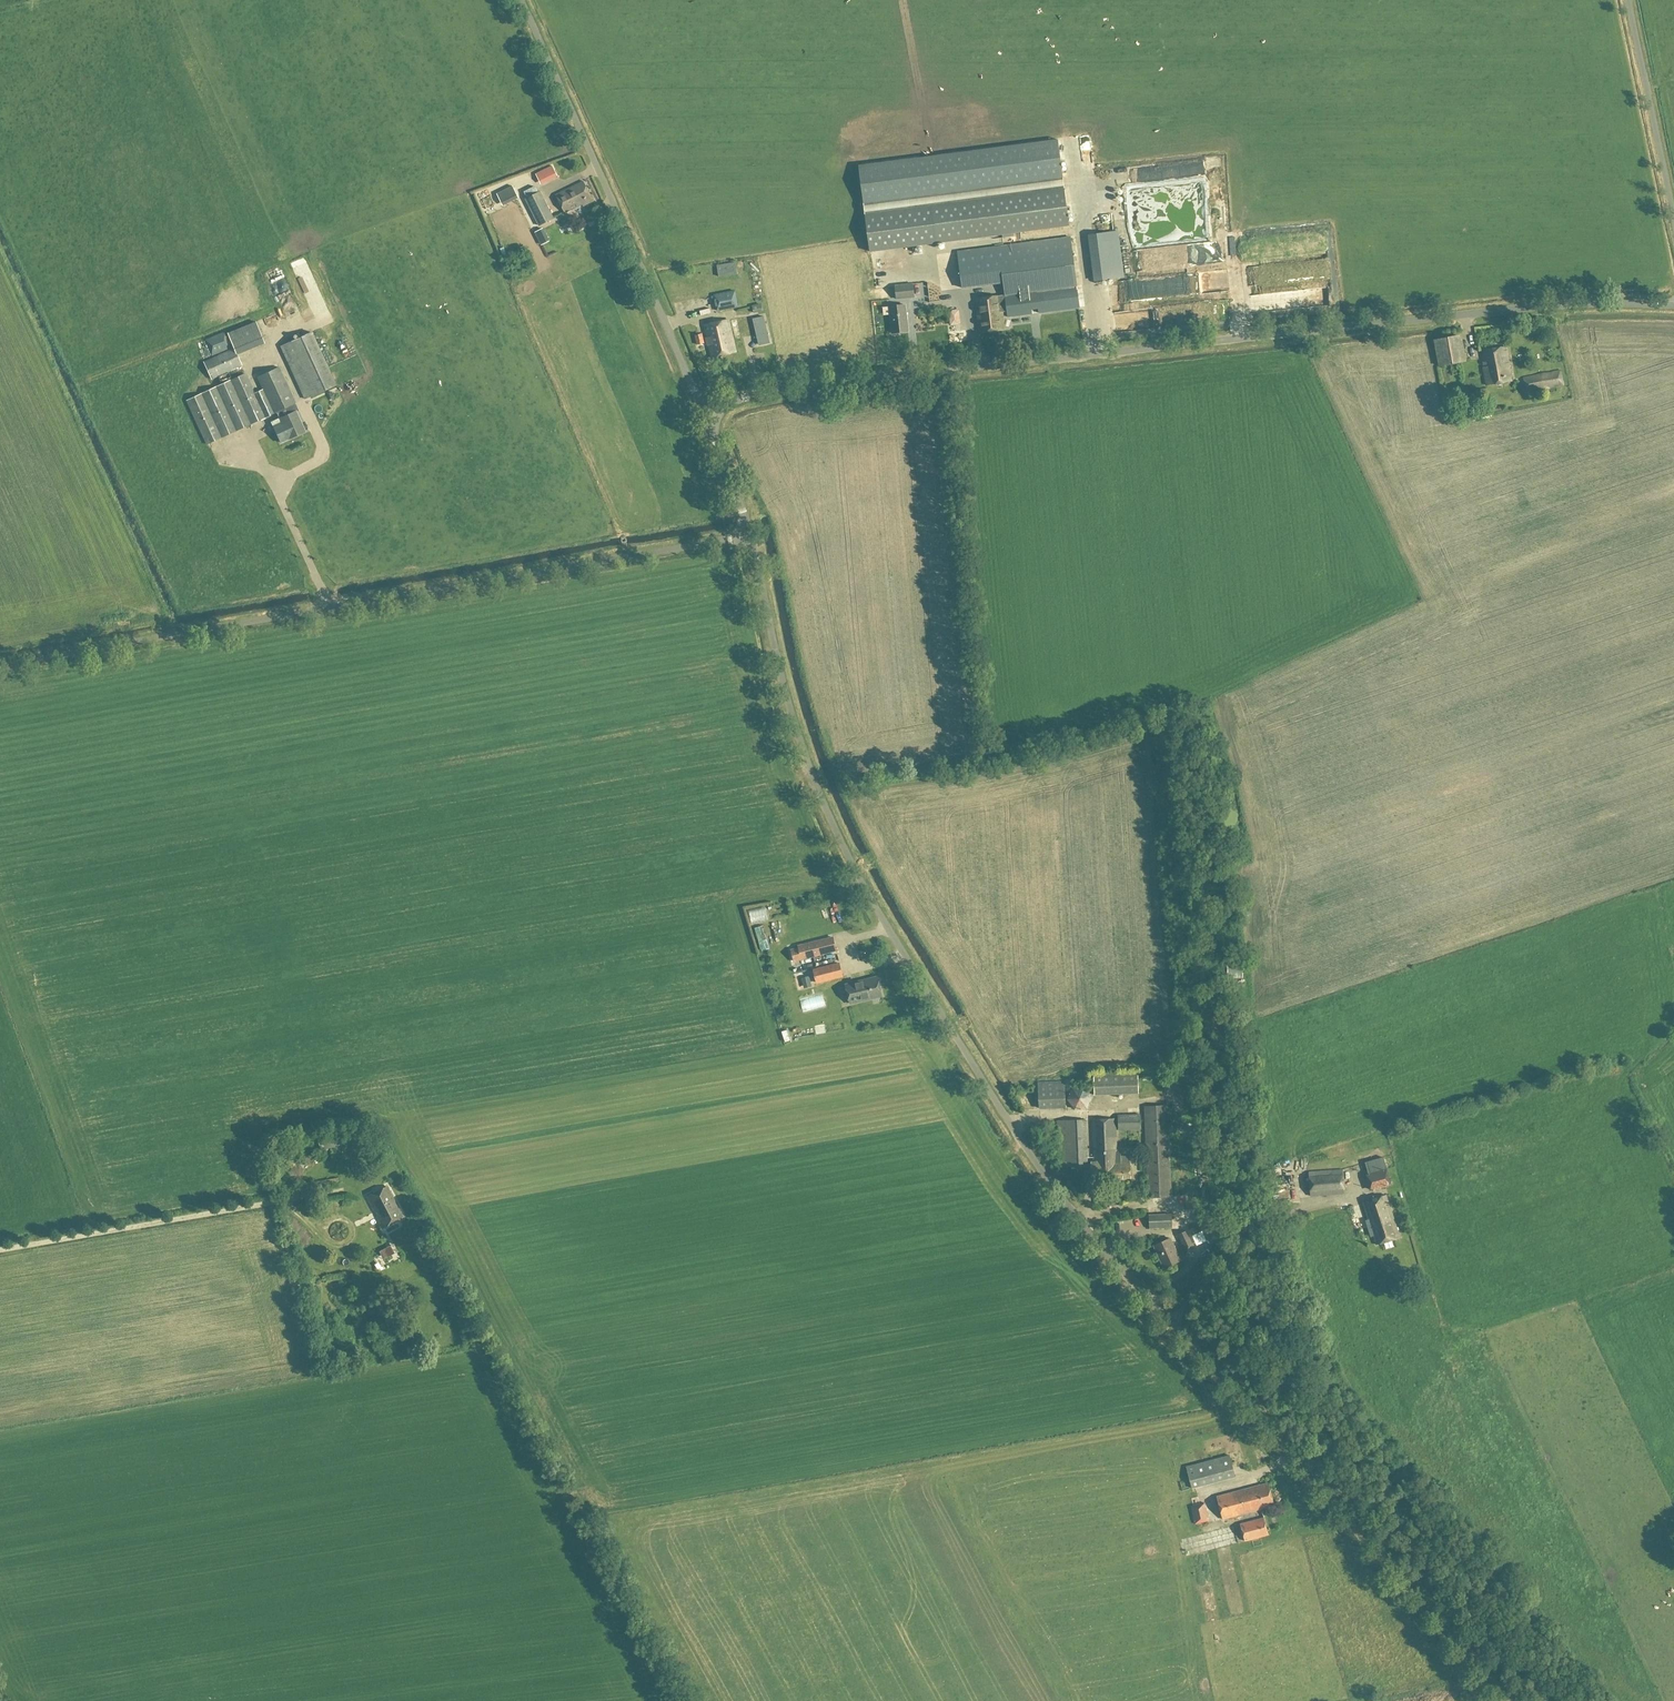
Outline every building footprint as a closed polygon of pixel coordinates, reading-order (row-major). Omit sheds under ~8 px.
[(1057,140),(859,166),(864,203),(1062,177),(1057,140)] [(540,185),(557,177),(552,166),(535,175),(540,185)] [(1133,188),(1157,187),(1157,180),(1121,181),(1123,212),(1134,211),(1133,188)] [(582,207),(592,202),(583,181),(556,195),(565,213),(582,205),(582,207)] [(540,192),(539,192),(535,185),(523,191),(527,198),(525,199),(538,226),(553,218),(540,192)] [(501,202),(517,195),(512,186),(496,193),(501,202)] [(479,199),(498,192),(496,187),(477,193),(479,199)] [(1064,188),(864,215),(869,253),(1069,226),(1064,188)] [(547,242),(540,229),(534,232),(541,245),(547,242)] [(1118,231),(1113,232),(1088,235),(1094,282),(1124,278),(1118,231)] [(1006,312),(1007,317),(1084,307),(1081,285),(1076,285),(1070,236),(957,251),(962,288),(1002,283),(1004,295),(978,298),(979,304),(975,304),(979,332),(1003,329),(1002,318),(1003,318),(1003,313),(1006,312)] [(717,277),(737,275),(735,262),(716,265),(717,277)] [(286,324),(298,319),(280,272),(267,277),(275,299),(276,299),(286,324)] [(1166,281),(1168,297),(1205,292),(1200,292),(1199,277),(1166,281)] [(895,300),(914,298),(912,284),(894,285),(895,300)] [(716,311),(737,307),(735,291),(713,295),(716,311)] [(1226,316),(1226,303),(1210,303),(1211,317),(1226,316)] [(904,305),(889,307),(891,333),(907,332),(904,305)] [(958,310),(948,311),(950,325),(960,324),(958,310)] [(710,358),(734,353),(728,320),(704,325),(710,358)] [(753,322),(758,347),(768,345),(763,320),(753,322)] [(1162,320),(1162,329),(1177,328),(1176,320),(1162,320)] [(231,344),(232,348),(203,362),(211,379),(241,365),(236,355),(264,344),(256,321),(227,333),(228,335),(225,336),(223,332),(205,339),(211,356),(230,349),(228,345),(231,344)] [(312,332),(280,347),(304,399),(336,384),(312,332)] [(694,336),(696,345),(704,343),(702,334),(694,336)] [(1439,366),(1460,362),(1456,338),(1434,342),(1439,366)] [(1483,367),(1486,385),(1511,381),(1505,347),(1481,351),(1483,367)] [(277,413),(279,418),(270,422),(279,442),(287,438),(287,439),(304,431),(295,411),(298,410),(279,367),(256,377),(262,390),(255,394),(246,374),(186,401),(205,444),(274,412),(277,413)] [(1523,378),(1526,392),(1562,385),(1560,371),(1523,378)] [(764,918),(762,909),(746,912),(748,921),(764,918)] [(765,940),(771,939),(770,925),(753,927),(756,948),(766,947),(765,940)] [(833,937),(798,946),(799,948),(791,950),(794,961),(836,950),(833,937)] [(1228,978),(1242,978),(1242,959),(1227,960),(1228,978)] [(816,971),(823,992),(840,985),(833,964),(816,971)] [(809,976),(801,978),(802,981),(803,981),(804,986),(803,986),(804,989),(812,987),(809,976)] [(845,985),(850,1003),(881,995),(877,977),(845,985)] [(1094,1095),(1138,1093),(1138,1071),(1093,1072),(1094,1095)] [(1065,1107),(1064,1081),(1037,1082),(1038,1108),(1065,1107)] [(1169,1106),(1143,1107),(1147,1198),(1172,1197),(1169,1106)] [(1139,1114),(1127,1114),(1119,1114),(1120,1131),(1140,1130),(1139,1114)] [(1115,1118),(1109,1119),(1092,1119),(1094,1162),(1091,1162),(1092,1180),(1130,1178),(1130,1155),(1117,1156),(1115,1118)] [(1056,1121),(1057,1139),(1058,1167),(1086,1166),(1084,1120),(1056,1121)] [(1055,1124),(1041,1125),(1043,1142),(1045,1142),(1046,1145),(1056,1144),(1055,1124)] [(1390,1186),(1386,1170),(1387,1170),(1384,1157),(1364,1163),(1368,1174),(1365,1175),(1369,1191),(1390,1186)] [(1308,1172),(1310,1197),(1344,1194),(1342,1170),(1308,1172)] [(338,1178),(308,1183),(309,1187),(338,1182),(338,1178)] [(387,1187),(375,1193),(367,1197),(382,1228),(402,1218),(387,1187)] [(1375,1245),(1398,1238),(1385,1196),(1361,1203),(1375,1245)] [(1170,1215),(1148,1216),(1149,1229),(1171,1228),(1170,1215)] [(1187,1230),(1185,1231),(1177,1235),(1184,1249),(1192,1245),(1190,1240),(1196,1237),(1195,1235),(1196,1234),(1198,1238),(1213,1230),(1208,1218),(1189,1226),(1190,1228),(1187,1229),(1187,1230)] [(1219,1242),(1214,1231),(1204,1235),(1211,1249),(1219,1242)] [(1180,1261),(1170,1239),(1153,1246),(1164,1268),(1180,1261)] [(1271,1457),(1275,1465),(1285,1461),(1281,1453),(1271,1457)] [(1234,1477),(1228,1455),(1185,1467),(1191,1488),(1234,1477)] [(1222,1519),(1274,1506),(1268,1483),(1216,1497),(1222,1519)] [(1194,1524),(1209,1521),(1205,1503),(1190,1506),(1194,1524)] [(1244,1542),(1268,1535),(1263,1518),(1239,1524),(1244,1542)]
